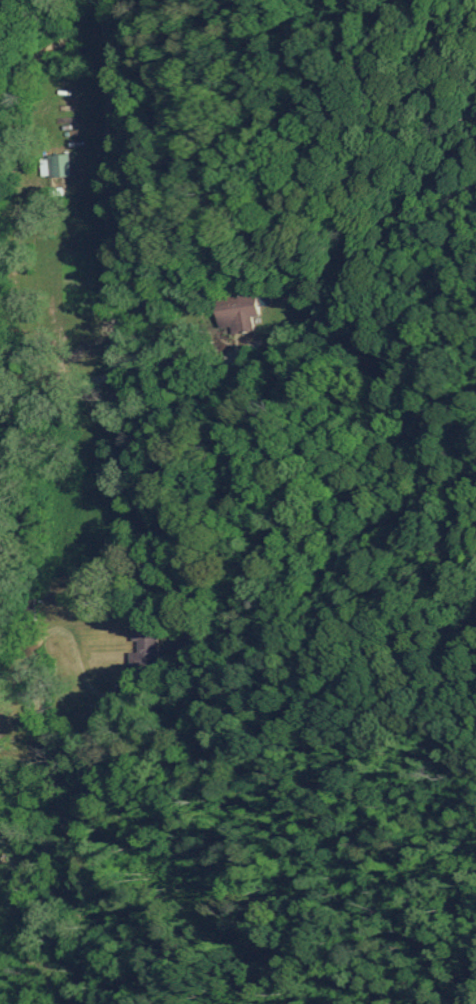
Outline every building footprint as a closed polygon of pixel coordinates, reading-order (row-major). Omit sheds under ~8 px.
[(69,153),(49,154),(49,176),(70,176),(69,153)] [(253,329),(251,315),(258,314),(255,295),(216,300),(219,327),(231,326),(231,332),(253,329)] [(133,640),(138,640),(138,652),(129,652),(129,659),(158,659),(158,624),(133,624),(133,640)]
